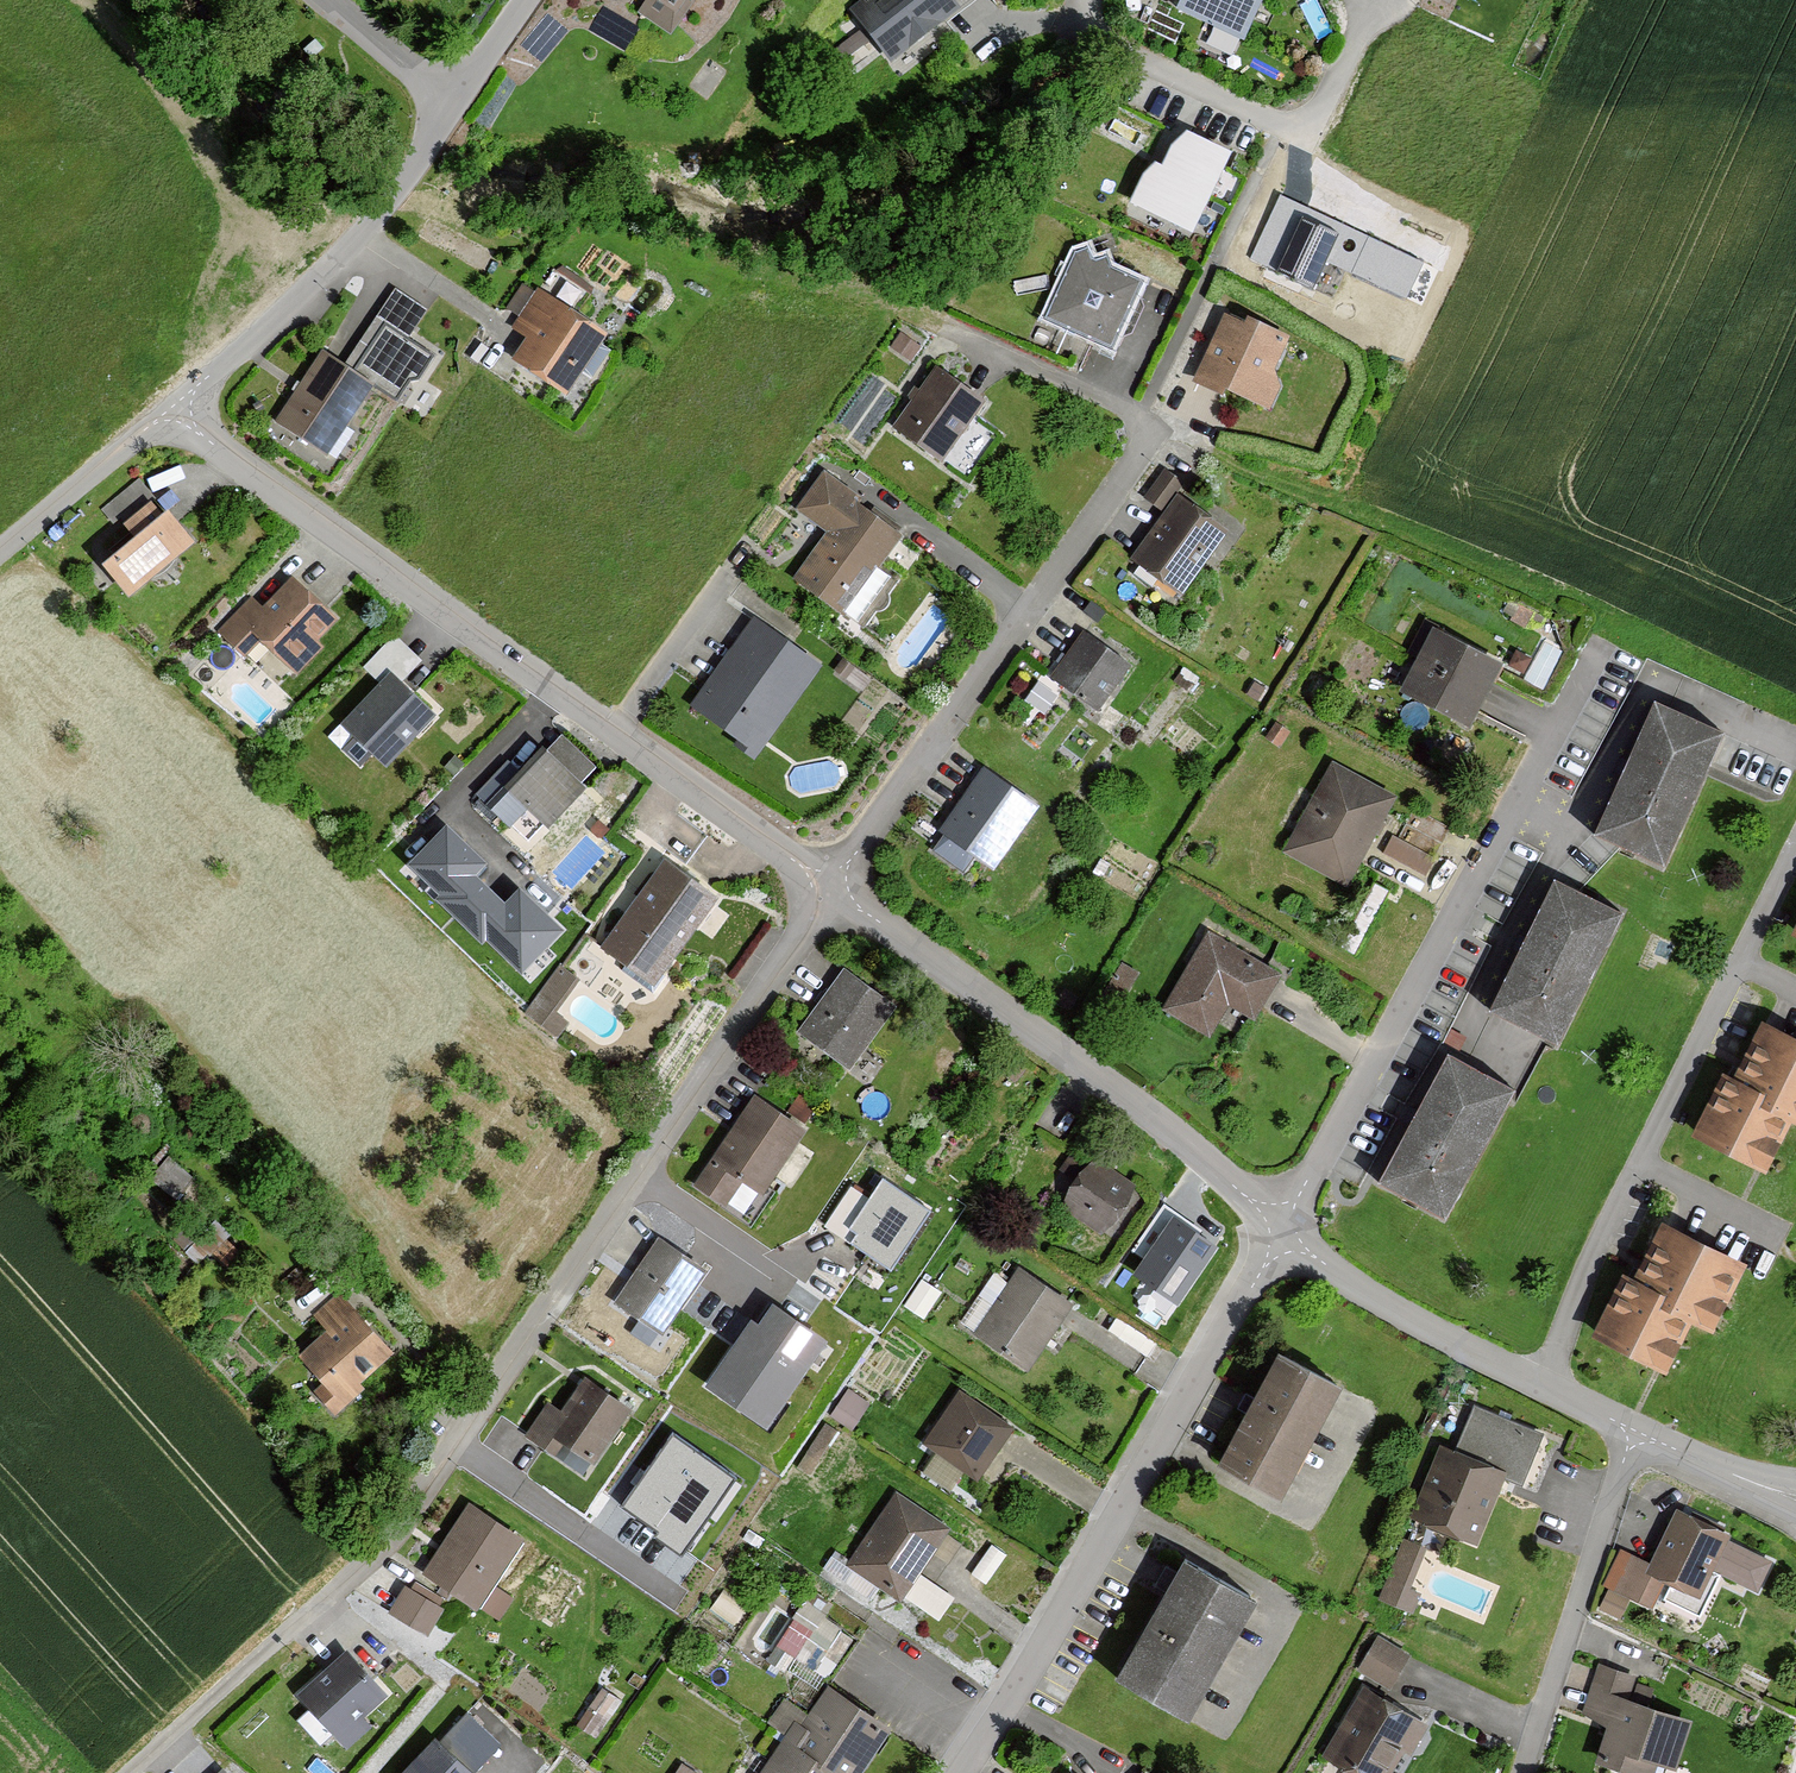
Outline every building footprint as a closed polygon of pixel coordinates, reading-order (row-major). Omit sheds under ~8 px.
[(643,4),(636,15),(668,36),(692,0),(638,0),(643,4)] [(848,17),(894,73),(950,26),(961,17),(947,0),(868,0),(848,17)] [(1181,7),(1248,40),(1268,0),(1184,0),(1181,7)] [(1176,146),(1166,165),(1217,193),(1237,152),(1192,130),(1176,146)] [(1217,193),(1166,165),(1160,162),(1148,174),(1133,204),(1197,234),(1217,193)] [(1424,262),(1280,194),(1249,260),(1313,290),(1326,262),(1406,300),(1424,262)] [(1141,281),(1071,252),(1041,322),(1111,351),(1141,281)] [(343,369),(318,353),(272,425),(322,458),(368,387),(394,404),(409,381),(415,385),(433,358),(404,340),(423,310),(394,291),(343,369)] [(601,335),(535,291),(508,331),(522,341),(507,363),(559,398),(601,335)] [(1288,338),(1218,312),(1191,382),(1262,408),(1288,338)] [(981,403),(932,369),(890,430),(940,464),(981,403)] [(1185,486),(1163,472),(1142,505),(1158,515),(1126,564),(1180,599),(1226,528),(1178,497),(1185,486)] [(901,533),(822,475),(795,512),(823,532),(790,578),(840,615),(901,533)] [(190,543),(150,494),(84,548),(124,597),(190,543)] [(334,622),(288,579),(228,644),(245,660),(257,646),(293,679),(322,647),(316,641),(334,622)] [(815,663),(751,617),(686,707),(750,754),(815,663)] [(1482,696),(1498,664),(1428,625),(1410,660),(1482,696)] [(1128,661),(1081,631),(1048,682),(1095,712),(1128,661)] [(393,634),(360,669),(375,684),(338,722),(381,764),(430,714),(400,685),(423,663),(393,634)] [(1482,696),(1410,660),(1393,687),(1468,728),(1482,696)] [(1716,732),(1646,700),(1586,834),(1656,866),(1716,732)] [(580,783),(540,746),(501,788),(541,825),(580,783)] [(1393,798),(1329,764),(1280,855),(1344,889),(1393,798)] [(1031,803),(983,769),(937,834),(986,868),(1031,803)] [(488,863),(446,824),(408,864),(522,973),(563,931),(519,889),(506,904),(476,875),(488,863)] [(714,897),(661,860),(597,950),(650,987),(714,897)] [(1616,912),(1547,878),(1482,1008),(1551,1042),(1616,912)] [(1278,970),(1208,932),(1163,1012),(1207,1036),(1224,1005),(1250,1020),(1278,970)] [(529,1007),(551,1023),(583,977),(561,961),(529,1007)] [(890,1005),(840,970),(794,1036),(844,1070),(890,1005)] [(1758,1022),(1729,1081),(1717,1075),(1687,1136),(1758,1171),(1782,1123),(1795,1130),(1795,1040),(1758,1022)] [(1508,1089),(1441,1053),(1372,1183),(1439,1218),(1508,1089)] [(801,1132),(751,1097),(690,1185),(722,1207),(740,1182),(758,1194),(801,1132)] [(1133,1190),(1087,1159),(1056,1204),(1102,1235),(1133,1190)] [(931,1211),(884,1179),(843,1240),(891,1271),(931,1211)] [(1219,1248),(1174,1217),(1133,1276),(1179,1307),(1219,1248)] [(1744,1264),(1661,1223),(1632,1283),(1620,1277),(1590,1338),(1661,1373),(1685,1325),(1709,1337),(1744,1264)] [(704,1272),(653,1239),(610,1305),(660,1338),(704,1272)] [(1071,1306),(1016,1269),(971,1335),(1026,1372),(1071,1306)] [(325,1332),(296,1358),(330,1395),(320,1403),(334,1418),(365,1390),(358,1384),(393,1353),(339,1293),(312,1318),(325,1332)] [(827,1331),(773,1294),(759,1315),(752,1311),(707,1378),(768,1419),(827,1331)] [(1341,1388),(1277,1354),(1254,1398),(1250,1405),(1246,1413),(1217,1467),(1281,1501),(1341,1388)] [(559,1412),(547,1404),(523,1438),(541,1450),(549,1438),(589,1466),(628,1409),(582,1378),(559,1412)] [(871,1401),(848,1386),(831,1413),(853,1428),(871,1401)] [(1012,1427),(957,1392),(921,1449),(977,1483),(1012,1427)] [(1250,1405),(1254,1398),(1246,1394),(1242,1401),(1238,1409),(1246,1413),(1250,1405)] [(1513,1433),(1462,1414),(1449,1450),(1438,1445),(1410,1521),(1480,1547),(1507,1474),(1499,1471),(1513,1433)] [(736,1479),(673,1434),(621,1507),(684,1552),(736,1479)] [(947,1532),(891,1496),(846,1567),(939,1627),(957,1599),(919,1575),(947,1532)] [(521,1541),(466,1504),(418,1573),(474,1611),(521,1541)] [(1776,1555),(1676,1508),(1648,1566),(1621,1553),(1604,1590),(1653,1613),(1665,1586),(1699,1601),(1713,1571),(1759,1592),(1776,1555)] [(1424,1586),(1414,1582),(1430,1540),(1404,1531),(1381,1593),(1416,1606),(1424,1586)] [(1249,1599),(1176,1560),(1110,1682),(1183,1721),(1249,1599)] [(410,1575),(392,1607),(432,1630),(450,1598),(410,1575)] [(810,1598),(782,1642),(816,1664),(845,1620),(810,1598)] [(1410,1657),(1375,1638),(1356,1672),(1391,1691),(1410,1657)] [(381,1698),(341,1656),(295,1700),(345,1753),(369,1730),(359,1719),(381,1698)] [(1597,1665),(1580,1713),(1608,1723),(1594,1762),(1626,1772),(1655,1772),(1657,1766),(1673,1771),(1691,1720),(1624,1696),(1631,1676),(1597,1665)] [(775,1744),(823,1772),(857,1772),(887,1724),(825,1686),(801,1724),(791,1718),(775,1744)] [(1367,1688),(1323,1757),(1348,1772),(1393,1772),(1424,1725),(1367,1688)] [(430,1738),(394,1772),(465,1772),(430,1738)] [(775,1744),(758,1772),(823,1772),(775,1744)]
